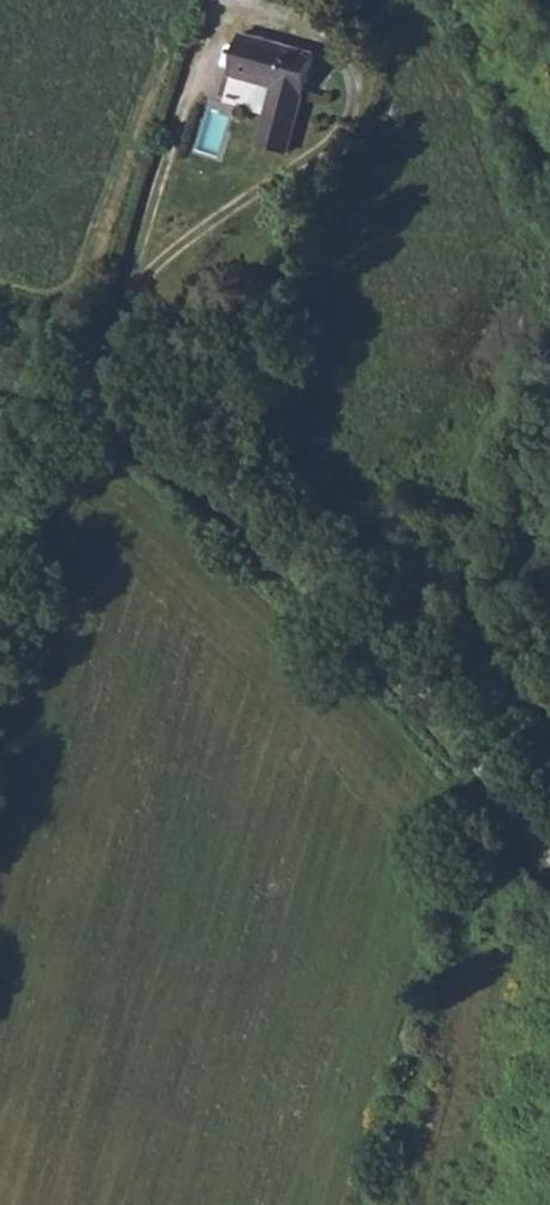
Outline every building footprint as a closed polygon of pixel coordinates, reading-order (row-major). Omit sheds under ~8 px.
[(238,33),(228,69),(276,82),(258,146),(288,156),(315,51),(238,33)]
